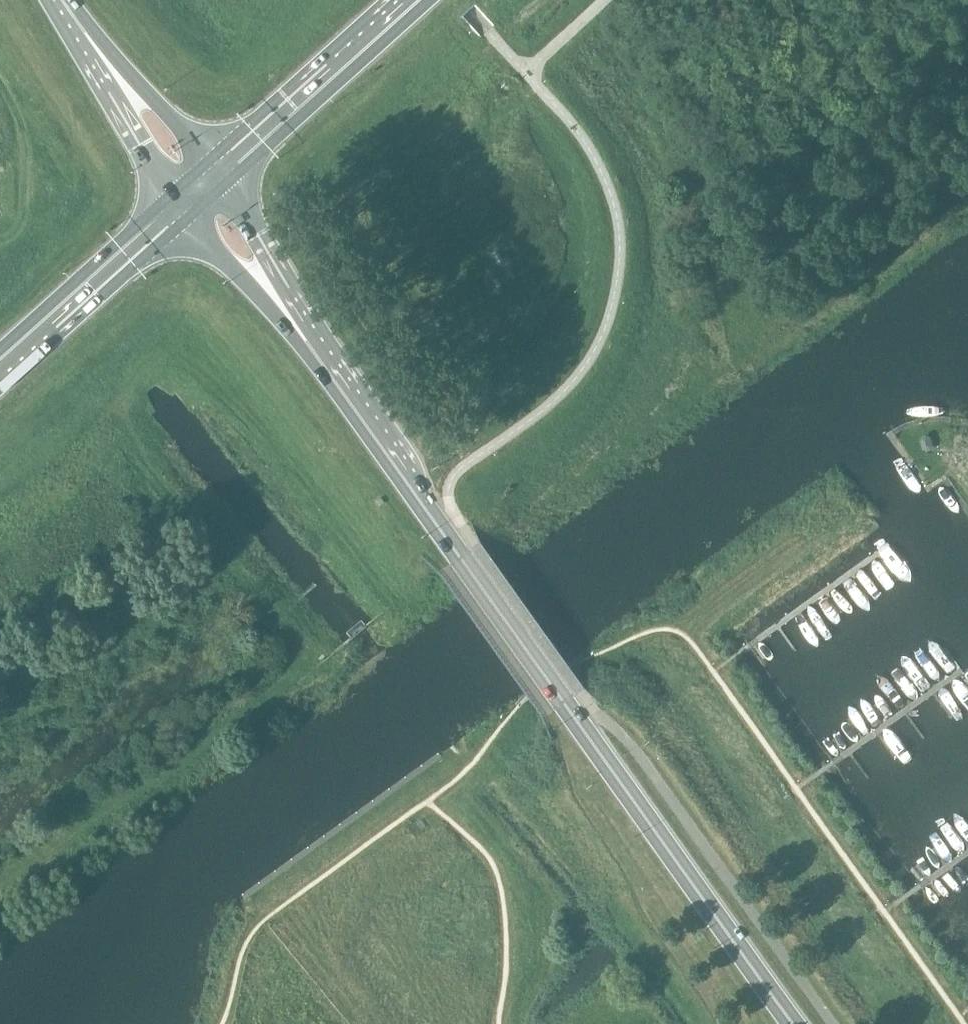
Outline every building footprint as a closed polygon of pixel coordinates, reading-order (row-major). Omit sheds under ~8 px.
[(591,803),(595,812),(612,804),(608,795),(591,803)]
